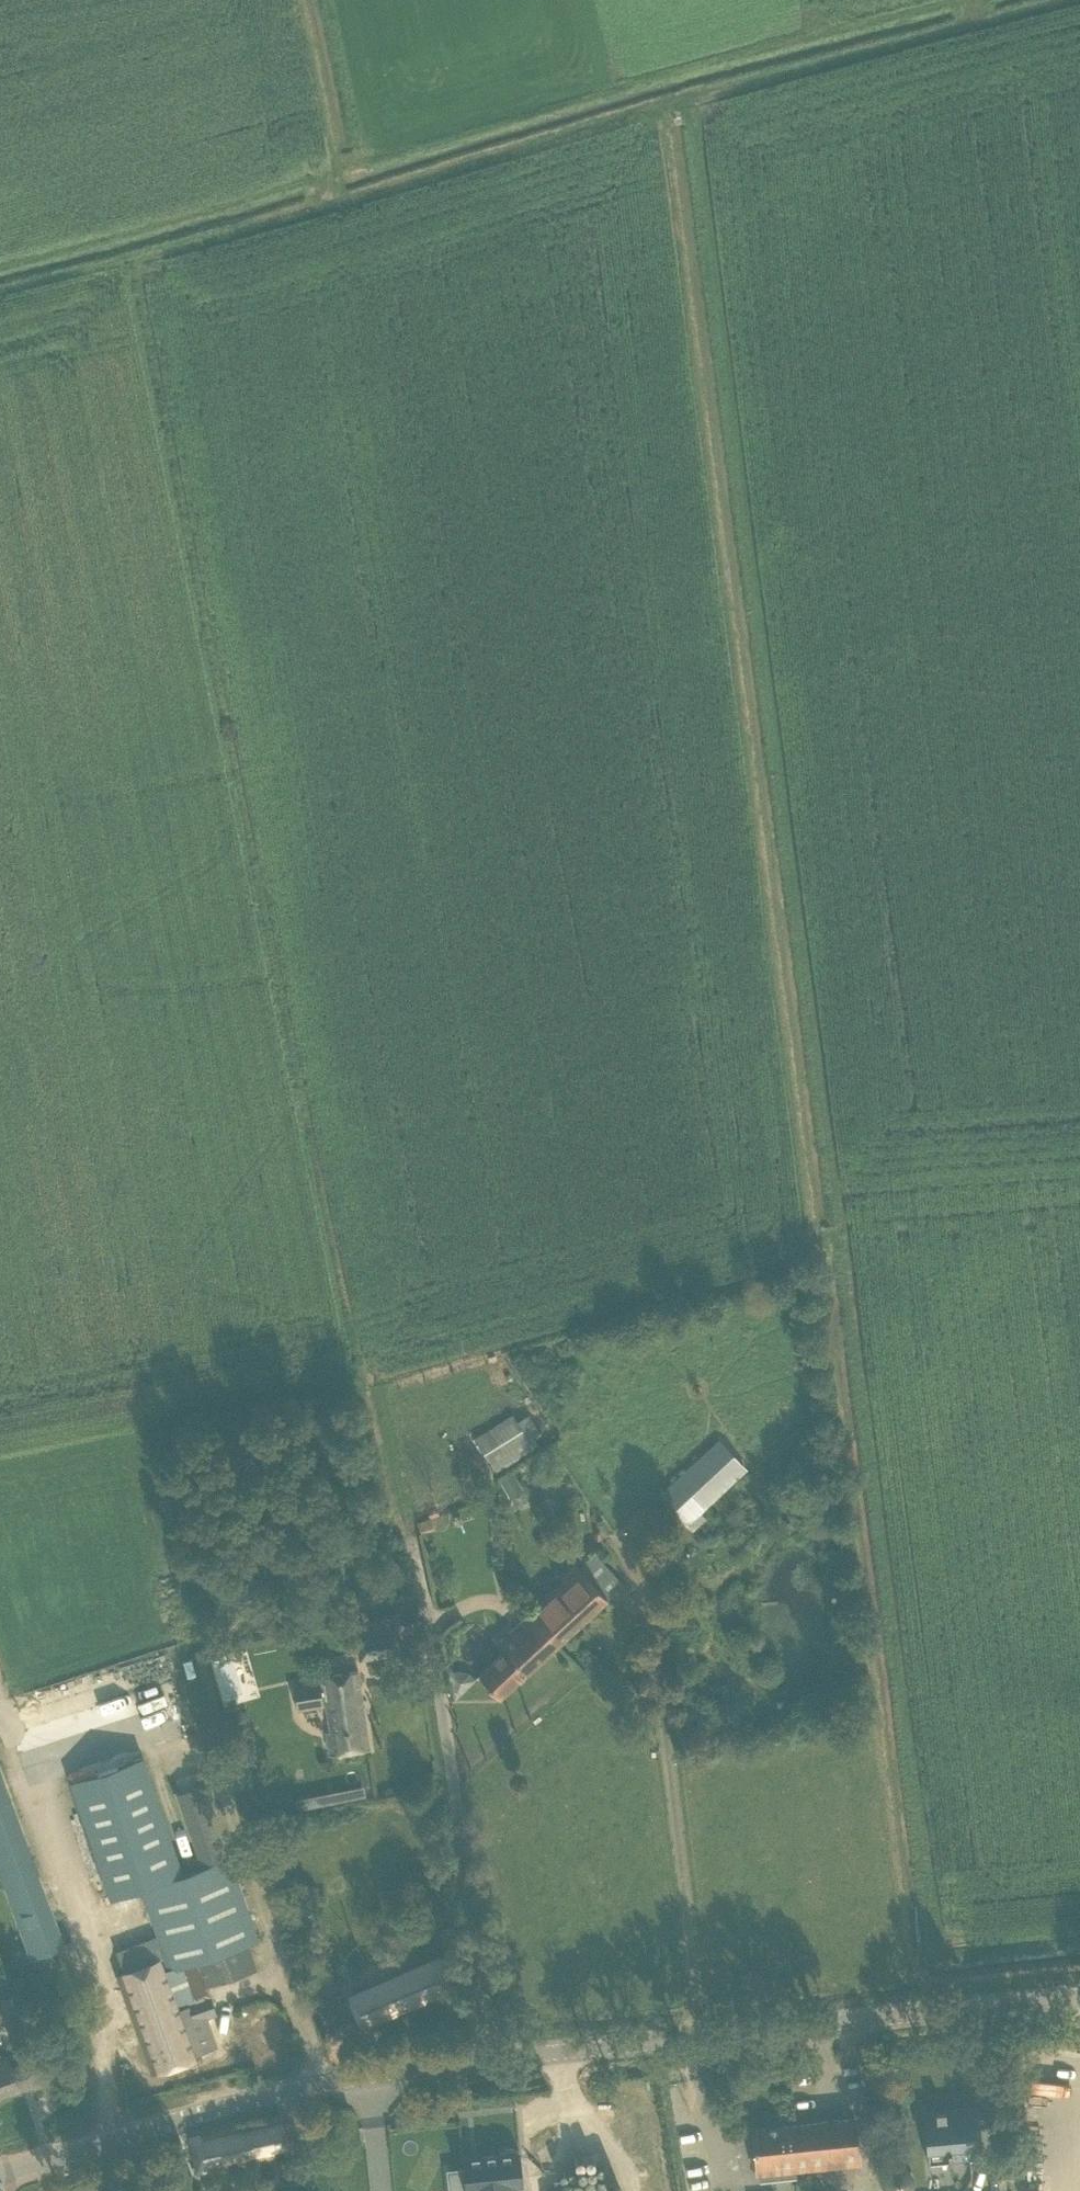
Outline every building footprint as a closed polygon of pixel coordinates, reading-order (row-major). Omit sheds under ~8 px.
[(513,1414),(474,1437),(495,1471),(533,1448),(513,1414)] [(719,1440),(660,1495),(686,1524),(745,1469),(719,1440)] [(510,1469),(498,1476),(504,1486),(516,1479),(510,1469)] [(435,1506),(426,1509),(429,1517),(437,1514),(435,1506)] [(478,1675),(499,1698),(622,1584),(593,1553),(508,1631),(513,1636),(499,1649),(502,1653),(478,1675)] [(305,1621),(305,1629),(332,1629),(332,1620),(305,1621)] [(357,1633),(360,1659),(397,1653),(394,1627),(357,1633)] [(326,1734),(329,1755),(369,1748),(358,1670),(325,1675),(326,1680),(293,1685),(297,1710),(329,1705),(333,1733),(326,1734)] [(141,1756),(68,1781),(108,1899),(141,1887),(168,1969),(162,1971),(158,1958),(116,1974),(138,2035),(145,2033),(180,2019),(175,2006),(188,2002),(194,2021),(216,2013),(207,1986),(257,1969),(248,1943),(256,1940),(249,1920),(228,1858),(202,1783),(175,1792),(201,1867),(181,1874),(141,1756)] [(31,1957),(63,1944),(55,1924),(0,1775),(0,1873),(23,1936),(31,1957)] [(348,1996),(361,2027),(452,1987),(439,1956),(348,1996)] [(12,2040),(36,2032),(21,1991),(0,1998),(0,2006),(12,2040)] [(192,2052),(182,2025),(194,2021),(188,2002),(175,2006),(180,2019),(145,2033),(157,2064),(192,2052)] [(981,2158),(976,2105),(923,2110),(928,2163),(951,2161),(950,2146),(966,2145),(968,2159),(981,2158)] [(194,2158),(197,2172),(287,2152),(284,2139),(279,2118),(245,2125),(245,2123),(189,2137),(194,2158)] [(752,2129),(754,2150),(757,2173),(859,2162),(854,2118),(752,2129)] [(995,2165),(1014,2163),(1014,2162),(1013,2145),(994,2146),(995,2165)] [(513,2184),(521,2183),(517,2148),(499,2150),(500,2155),(463,2159),(464,2174),(459,2174),(461,2190),(514,2190),(513,2184)]
